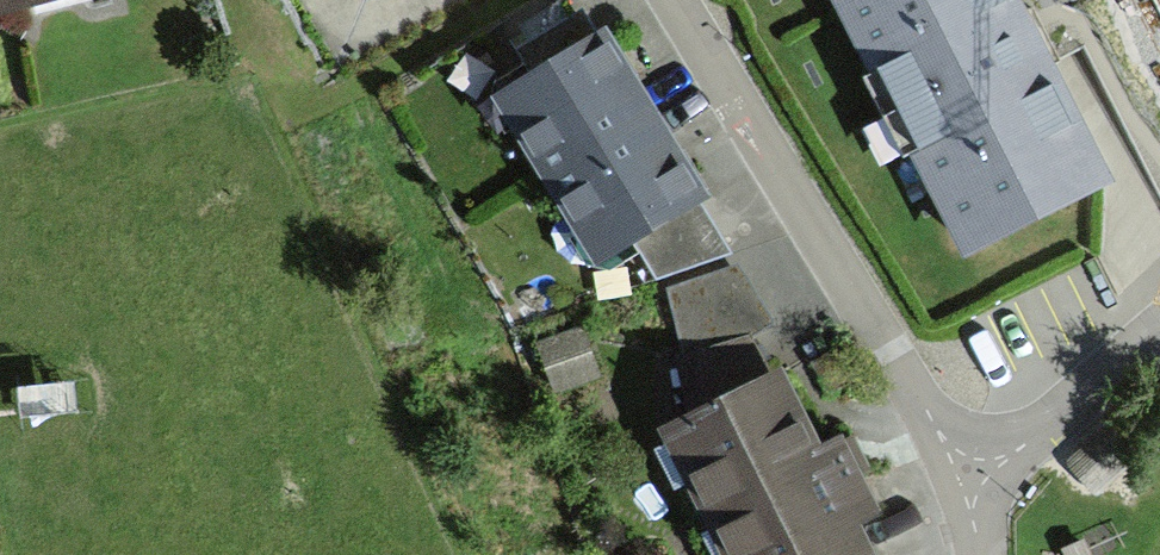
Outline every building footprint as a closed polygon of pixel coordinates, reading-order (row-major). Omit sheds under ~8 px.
[(89,0),(0,0),(0,22),(89,0)] [(964,275),(1117,198),(1028,21),(1017,0),(825,0),(964,275)] [(490,110),(544,195),(658,123),(604,38),(490,110)] [(709,205),(658,123),(544,195),(590,268),(612,278),(643,261),(654,283),(728,255),(702,209),(709,205)] [(555,387),(602,374),(589,327),(542,340),(555,387)] [(854,529),(874,520),(840,449),(818,459),(780,381),(661,439),(718,554),(867,554),(854,529)]
